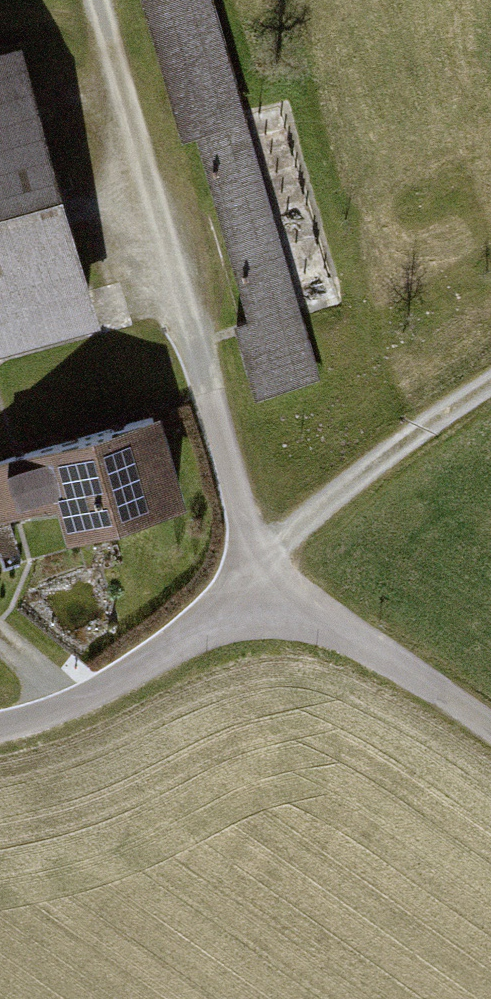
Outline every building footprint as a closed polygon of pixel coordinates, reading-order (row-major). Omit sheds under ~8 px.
[(267,390),(310,378),(203,0),(158,0),(267,390)] [(0,66),(0,340),(80,318),(10,63),(0,66)] [(0,465),(0,507),(3,517),(63,501),(73,536),(178,507),(155,423),(0,465)]
